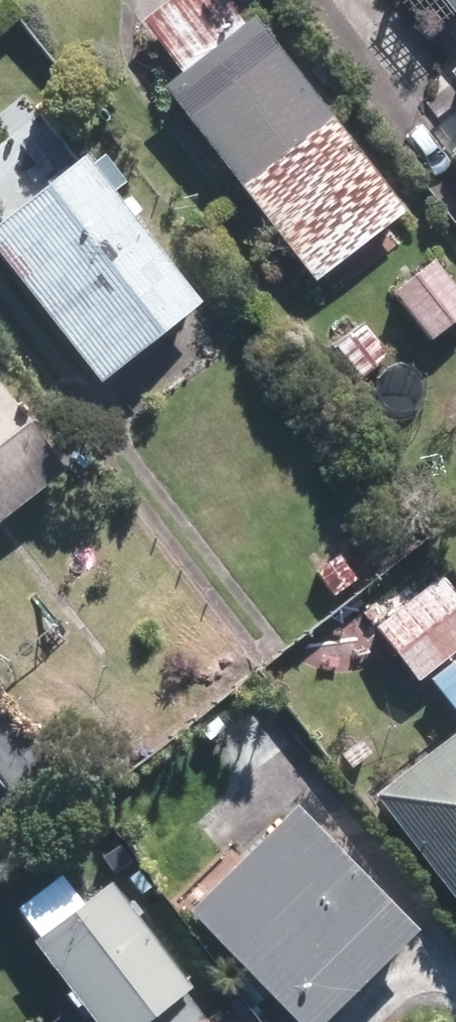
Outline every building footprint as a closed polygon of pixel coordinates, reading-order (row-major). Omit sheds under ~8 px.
[(315,281),(408,210),(246,0),(175,0),(149,20),(188,72),(167,88),(315,281)] [(428,39),(455,18),(455,0),(398,0),(428,39)] [(0,227),(0,249),(104,377),(202,298),(88,157),(0,227)] [(404,297),(439,339),(455,325),(455,288),(439,268),(404,297)] [(365,322),(333,348),(359,381),(391,355),(365,322)] [(64,472),(0,390),(0,522),(64,472)] [(337,556),(318,570),(338,595),(356,581),(337,556)] [(446,578),(381,628),(422,681),(455,655),(455,591),(446,578)] [(436,679),(455,704),(455,664),(436,679)] [(383,792),(455,890),(455,738),(383,792)] [(194,912),(302,1021),(327,1021),(423,930),(303,807),(194,912)] [(36,940),(97,1021),(153,1021),(191,994),(110,885),(36,940)] [(340,1021),(400,1021),(365,993),(340,1021)] [(166,1021),(211,1021),(194,1001),(166,1021)]
